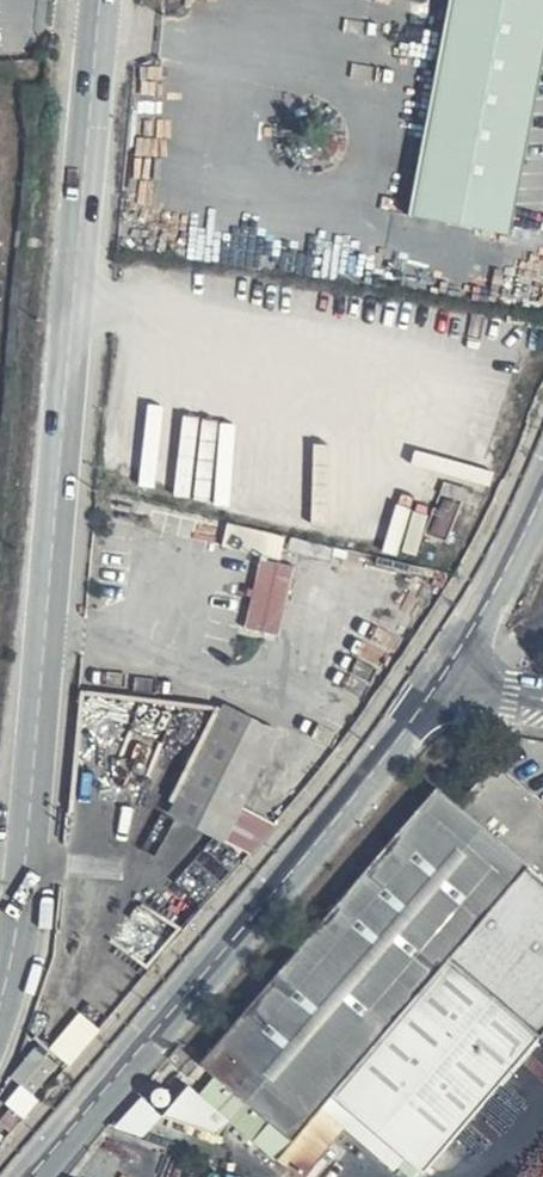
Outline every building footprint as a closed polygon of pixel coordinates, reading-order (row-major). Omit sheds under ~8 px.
[(539,76),(542,58),(542,0),(451,0),(410,216),(511,235),(539,76)] [(283,728),(225,698),(167,805),(225,835),(283,728)] [(496,761),(458,803),(439,786),(199,1057),(215,1074),(201,1089),(186,1079),(163,1109),(220,1138),(233,1125),(299,1176),(302,1176),(347,1129),(414,1176),(542,1033),(542,801),(496,761)] [(73,1060),(101,1026),(82,1010),(54,1045),(73,1060)]
